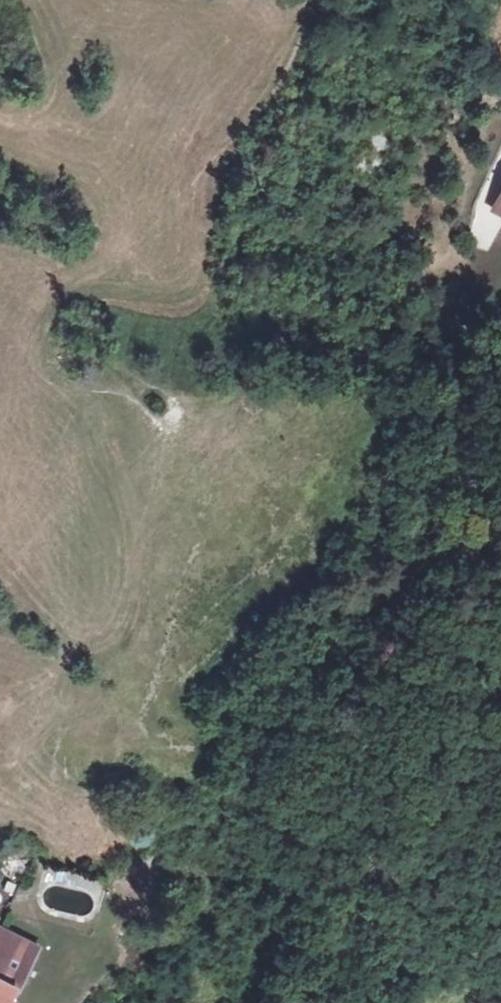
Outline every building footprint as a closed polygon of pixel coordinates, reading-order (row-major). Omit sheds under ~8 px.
[(500,163),(487,181),(500,190),(500,164),(500,163)] [(27,964),(0,952),(0,1002),(13,1002),(27,964)]
